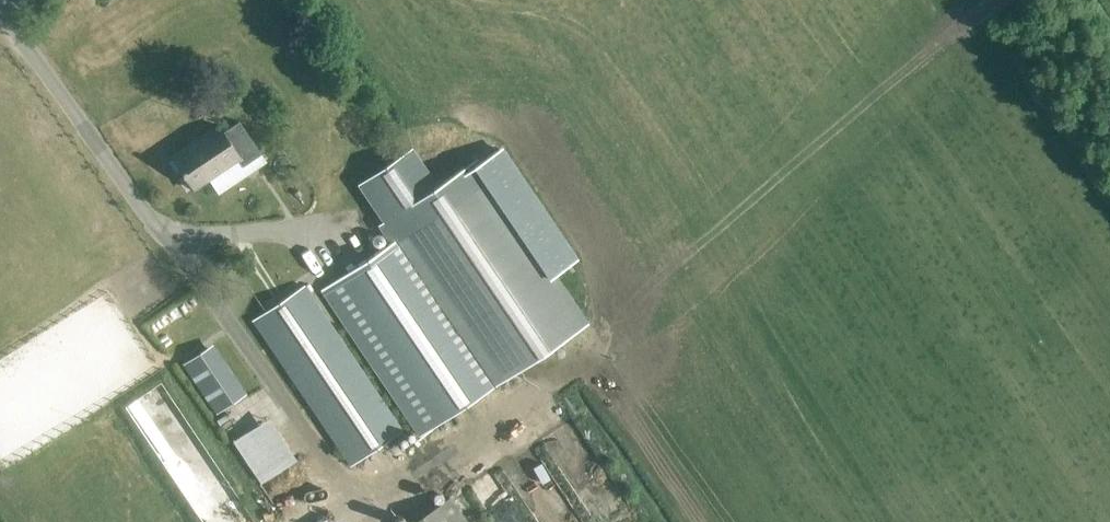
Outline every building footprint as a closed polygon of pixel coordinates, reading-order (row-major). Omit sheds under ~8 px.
[(242,166),(261,154),(239,121),(223,132),(218,125),(171,156),(194,189),(237,159),(242,166)] [(475,156),(436,183),(410,145),(354,183),(394,241),(322,289),(421,435),(588,321),(475,156)] [(351,465),(402,431),(304,286),(253,320),(351,465)] [(449,497),(412,521),(466,521),(449,497)]
